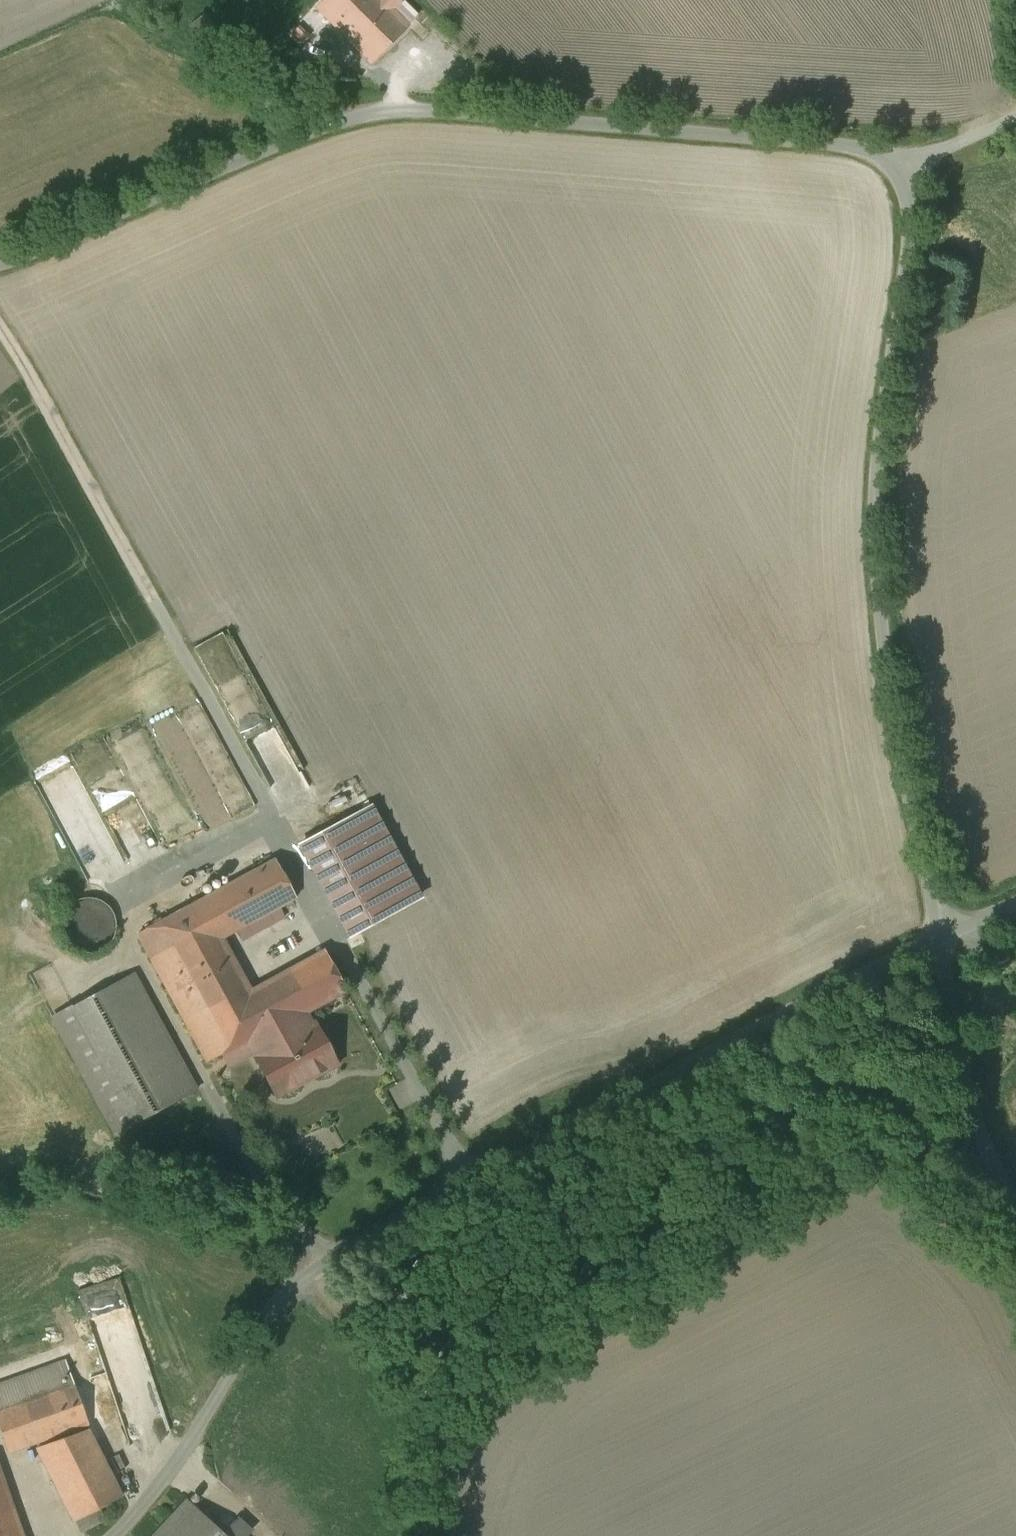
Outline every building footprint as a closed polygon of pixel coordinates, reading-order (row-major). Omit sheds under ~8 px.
[(381,0),(332,0),(321,12),(377,64),(411,28),(381,0)] [(207,831),(255,808),(235,767),(210,779),(197,751),(174,763),(207,831)] [(344,822),(393,912),(421,897),(372,807),(344,822)] [(344,822),(301,845),(349,935),(393,912),(344,822)] [(296,899),(274,860),(137,935),(205,1060),(223,1051),(245,1039),(248,1043),(304,1013),(346,990),(324,951),(250,992),(221,939),(296,899)] [(92,899),(84,898),(75,901),(69,905),(64,911),(62,915),(60,921),(60,926),(60,931),(61,935),(63,939),(66,943),(69,947),(73,950),(77,951),(82,953),(86,954),(91,953),(97,952),(101,949),(105,947),(108,944),(111,940),(113,935),(114,930),(115,926),(114,920),(112,914),(109,910),(104,905),(101,903),(92,899)] [(134,974),(72,1008),(135,1123),(196,1089),(134,974)] [(114,1134),(135,1123),(72,1008),(52,1019),(114,1134)] [(304,1013),(248,1043),(276,1096),(337,1064),(316,1025),(315,1026),(314,1024),(311,1025),(304,1013)] [(225,1056),(248,1043),(245,1039),(223,1051),(225,1056)] [(402,1107),(415,1101),(406,1080),(392,1086),(402,1107)] [(88,1423),(66,1361),(0,1385),(0,1428),(8,1452),(88,1423)] [(99,1509),(122,1497),(88,1430),(38,1447),(75,1521),(99,1509)] [(0,1472),(0,1535),(23,1535),(0,1472)] [(154,1535),(226,1535),(187,1500),(154,1535)] [(99,1509),(75,1521),(81,1533),(105,1521),(99,1509)]
